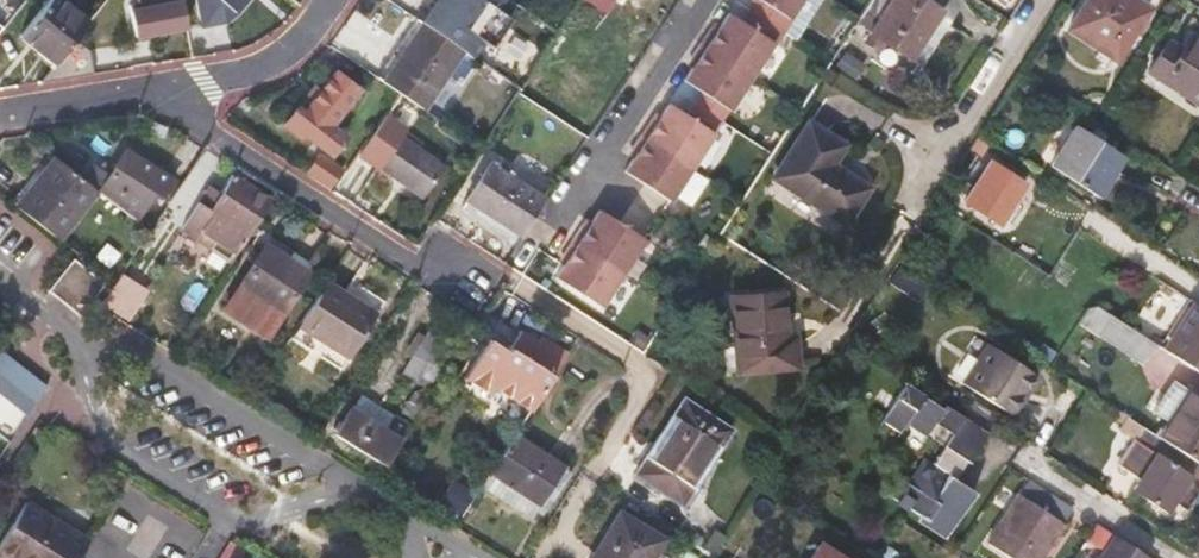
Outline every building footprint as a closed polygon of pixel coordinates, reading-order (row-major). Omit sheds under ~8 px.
[(23,36),(58,63),(77,39),(92,22),(65,0),(53,0),(23,36)] [(186,28),(180,0),(139,0),(140,4),(129,7),(135,38),(186,28)] [(198,28),(222,24),(230,14),(233,16),(245,0),(192,0),(198,28)] [(421,25),(439,37),(465,0),(439,0),(421,25)] [(439,37),(462,54),(467,58),(477,42),(493,52),(512,22),(499,13),(507,1),(506,0),(465,0),(439,37)] [(799,0),(753,0),(785,21),(799,0)] [(957,12),(937,0),(871,0),(869,4),(884,15),(869,37),(920,70),(957,12)] [(1141,19),(1115,3),(1117,0),(1087,0),(1067,34),(1114,63),(1141,19)] [(727,111),(770,44),(719,10),(707,27),(711,31),(693,62),(687,59),(675,79),(727,111)] [(380,85),(397,96),(420,112),(462,54),(439,37),(421,25),(380,85)] [(93,76),(95,53),(77,39),(58,63),(41,84),(93,76)] [(1187,42),(1175,61),(1161,50),(1144,76),(1198,110),(1198,49),(1187,42)] [(317,89),(310,84),(284,123),(300,134),(303,130),(334,150),(344,135),(326,123),(350,87),(328,72),(317,89)] [(667,203),(712,136),(659,102),(647,120),(652,124),(632,155),(627,152),(615,169),(667,203)] [(375,167),(417,198),(437,167),(395,139),(401,131),(383,118),(357,156),(375,168),(375,167)] [(867,189),(832,166),(843,147),(807,124),(771,181),(842,227),(867,189)] [(1044,167),(1090,199),(1116,158),(1069,128),(1044,167)] [(84,177),(102,185),(111,163),(94,155),(84,177)] [(170,186),(122,157),(98,195),(146,223),(170,186)] [(304,174),(327,191),(340,174),(316,157),(304,174)] [(56,161),(18,207),(60,240),(98,195),(56,161)] [(962,204),(996,227),(1024,186),(989,163),(962,204)] [(462,203),(517,239),(540,204),(486,167),(462,203)] [(179,231),(228,265),(267,203),(228,177),(216,196),(205,188),(179,231)] [(599,310),(643,242),(591,209),(579,225),(584,229),(563,262),(559,258),(547,277),(599,310)] [(222,310),(266,338),(304,277),(261,249),(222,310)] [(51,289),(82,315),(107,283),(76,258),(51,289)] [(115,284),(113,288),(101,306),(126,323),(145,293),(120,276),(115,284)] [(345,361),(373,317),(323,285),(295,330),(345,361)] [(736,376),(795,369),(792,342),(784,342),(778,296),(726,302),(736,376)] [(1198,376),(1198,309),(1191,304),(1160,351),(1198,376)] [(1078,325),(1137,364),(1158,349),(1095,308),(1086,312),(1078,325)] [(402,394),(423,406),(468,334),(448,321),(433,345),(426,341),(415,359),(421,363),(402,394)] [(492,371),(536,400),(566,352),(540,336),(538,338),(519,328),(492,371)] [(14,403),(29,384),(1,360),(0,362),(0,392),(14,403)] [(989,404),(1040,436),(1064,397),(1014,365),(989,404)] [(1188,387),(1184,394),(1164,425),(1155,438),(1191,462),(1198,467),(1198,394),(1188,387)] [(1147,414),(1164,425),(1184,394),(1175,388),(1163,390),(1147,414)] [(977,471),(995,444),(957,420),(951,431),(944,427),(951,416),(952,414),(915,391),(892,426),(907,438),(914,429),(938,447),(937,449),(948,458),(938,476),(943,480),(940,484),(932,479),(910,512),(943,535),(969,496),(963,490),(956,487),(970,466),(975,470),(977,471)] [(349,412),(334,438),(383,468),(408,429),(361,401),(353,414),(349,412)] [(632,477),(679,509),(729,433),(681,401),(632,477)] [(978,430),(986,419),(966,406),(960,417),(978,430)] [(957,420),(951,416),(944,427),(951,431),(957,420)] [(1198,486),(1182,476),(1191,462),(1155,438),(1141,429),(1115,470),(1137,485),(1132,493),(1165,516),(1172,507),(1182,514),(1198,486)] [(566,473),(511,439),(480,488),(530,521),(536,511),(540,514),(566,473)] [(963,490),(975,470),(970,466),(956,487),(963,490)] [(1005,557),(1035,557),(1067,510),(1026,483),(986,545),(1005,557)] [(8,557),(81,557),(87,547),(30,510),(2,555),(8,557)] [(660,540),(618,515),(590,557),(649,557),(660,540)] [(1107,536),(1093,557),(1140,557),(1107,536)] [(814,547),(808,557),(832,557),(814,547)]
